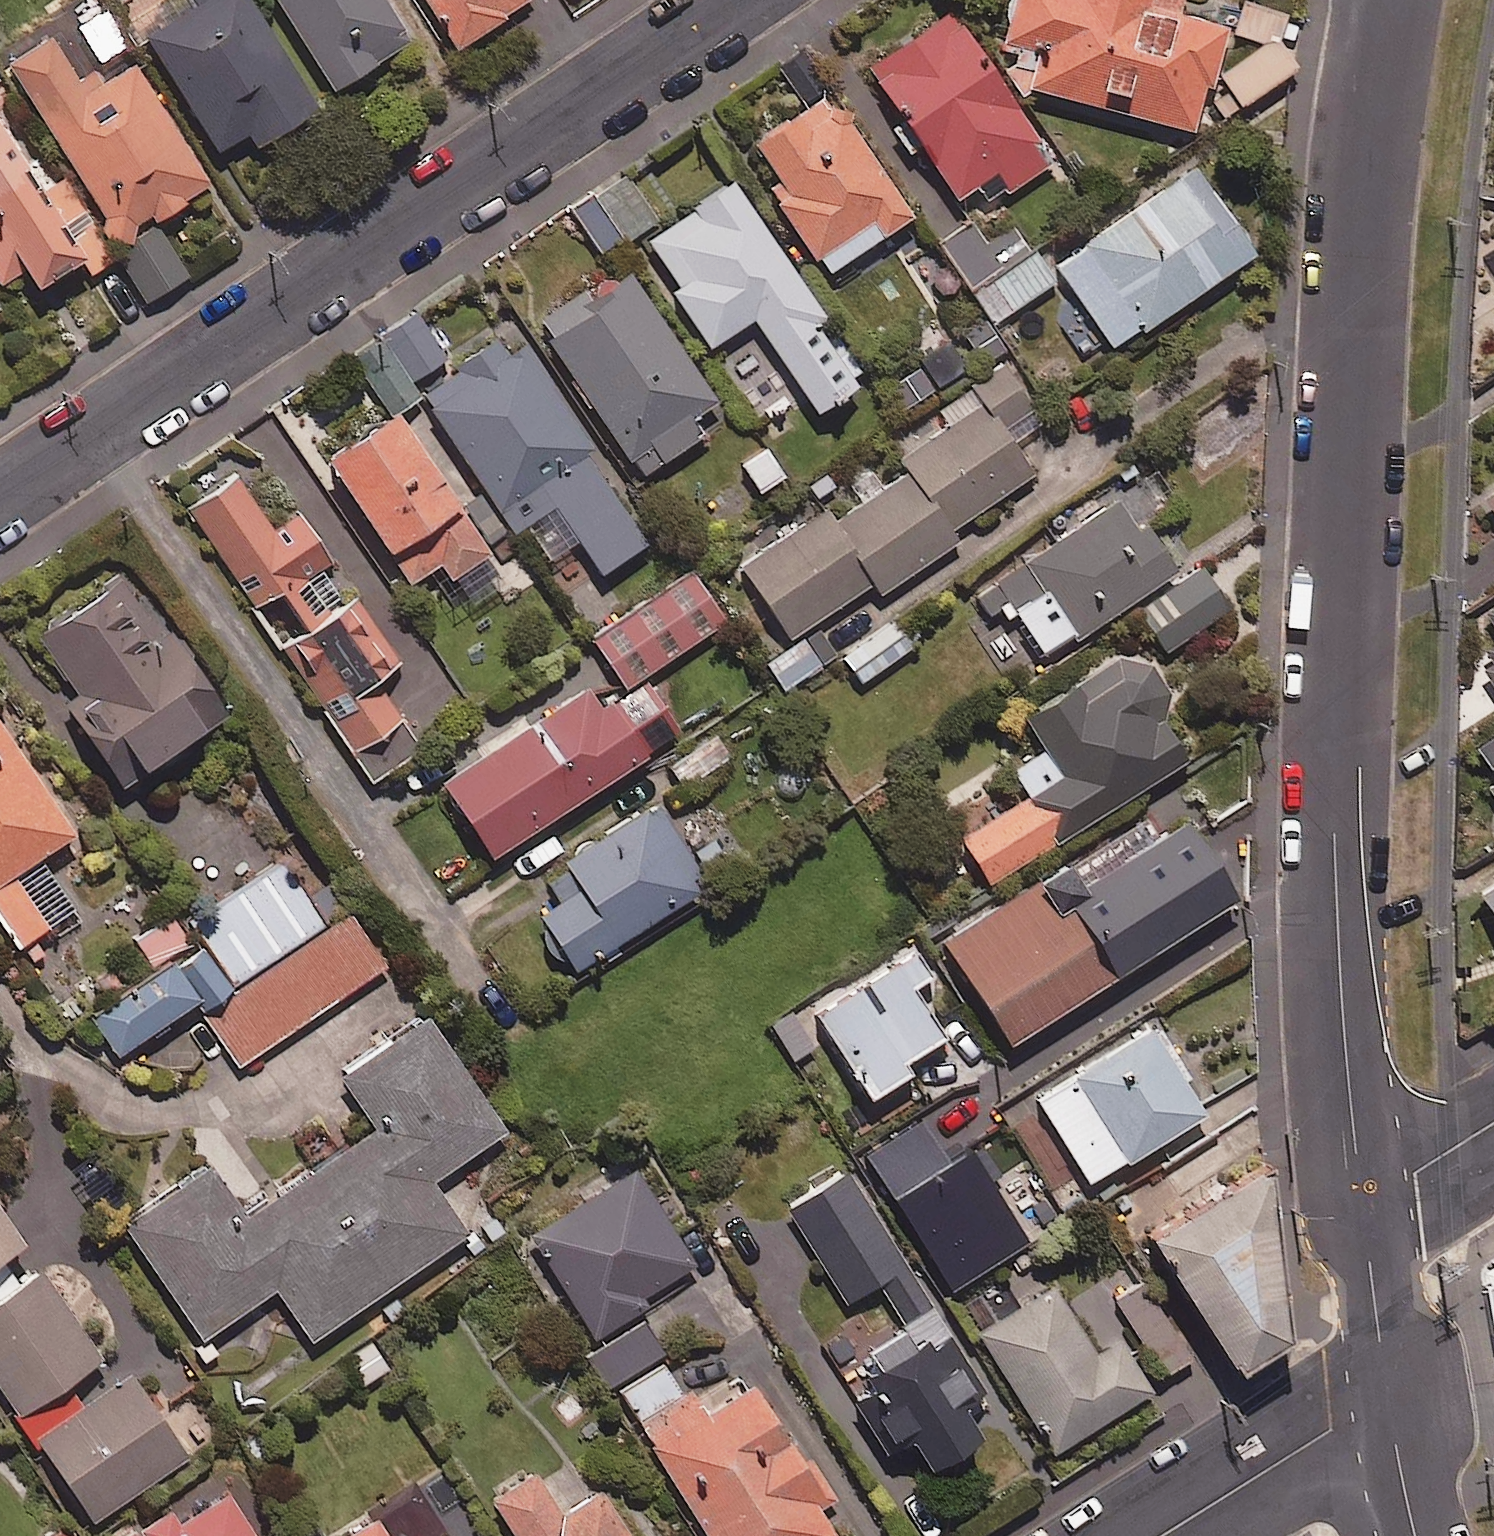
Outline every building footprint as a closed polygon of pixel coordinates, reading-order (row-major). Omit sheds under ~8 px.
[(246,0),(193,0),(194,1),(143,34),(221,155),(251,136),(261,152),(320,114),(246,0)] [(336,93),(413,45),(385,0),(277,0),(336,93)] [(455,52),(538,0),(422,0),(455,52)] [(1218,92),(1234,30),(1180,16),(1185,0),(1015,0),(1005,40),(1045,50),(1034,93),(1197,135),(1209,90),(1218,92)] [(959,204),(975,194),(984,207),(1007,191),(1009,194),(1054,165),(955,15),(871,71),(959,204)] [(88,98),(52,41),(10,67),(130,259),(123,263),(149,304),(191,277),(157,224),(212,189),(136,68),(88,98)] [(913,222),(833,97),(747,152),(827,277),(913,222)] [(0,127),(0,284),(2,287),(26,272),(39,293),(86,264),(0,127)] [(1257,257),(1197,170),(1058,267),(1118,354),(1257,257)] [(658,221),(628,177),(575,213),(605,257),(658,221)] [(819,418),(861,388),(855,379),(864,373),(835,333),(827,339),(819,327),(828,321),(733,186),(648,245),(677,286),(670,291),(712,351),(755,322),(786,365),(774,373),(788,392),(796,386),(819,418)] [(972,291),(1004,268),(974,226),(942,248),(972,291)] [(1057,282),(1037,255),(976,298),(995,325),(1057,282)] [(719,406),(634,281),(603,303),(595,291),(540,328),(643,480),(706,437),(696,422),(719,406)] [(449,360),(418,317),(380,344),(411,387),(449,360)] [(594,452),(516,332),(419,395),(512,539),(556,511),(601,579),(648,549),(588,456),(594,452)] [(1042,423),(1004,366),(966,392),(978,410),(900,463),(909,476),(836,525),(828,512),(743,569),(792,640),(876,584),(883,594),(962,541),(955,531),(1036,477),(1012,442),(1042,423)] [(493,557),(400,420),(328,469),(410,589),(442,567),(453,583),(493,557)] [(357,602),(348,608),(327,577),(336,571),(300,516),(274,533),(239,481),(192,513),(375,784),(427,748),(383,683),(403,670),(357,602)] [(1493,517),(1493,497),(1485,503),(1493,517)] [(1179,575),(1128,498),(978,597),(996,624),(1016,611),(1049,661),(1179,575)] [(1231,609),(1202,569),(1135,616),(1164,656),(1231,609)] [(727,624),(693,574),(593,642),(627,692),(727,624)] [(163,639),(125,584),(81,614),(76,608),(32,638),(78,704),(64,714),(121,797),(230,721),(170,634),(163,639)] [(913,648),(896,625),(847,662),(863,684),(913,648)] [(822,666),(803,641),(768,666),(787,691),(822,666)] [(1176,704),(1141,648),(1025,719),(1046,753),(1018,771),(1034,798),(963,842),(991,886),(1189,764),(1159,715),(1176,704)] [(1479,660),(1493,684),(1493,650),(1479,660)] [(682,739),(645,682),(601,710),(590,692),(445,786),(493,861),(682,739)] [(0,727),(0,927),(18,953),(76,913),(42,864),(78,839),(0,727)] [(732,758),(711,734),(668,770),(689,794),(732,758)] [(1479,751),(1493,775),(1493,741),(1479,751)] [(710,891),(659,808),(566,864),(584,892),(541,918),(575,973),(710,891)] [(1239,906),(1190,828),(1087,893),(1070,868),(942,949),(1008,1053),(1239,906)] [(330,931),(285,864),(194,926),(209,947),(97,1023),(122,1059),(199,1007),(241,1068),(388,969),(352,916),(330,931)] [(1482,897),(1493,916),(1493,889),(1482,897)] [(934,982),(916,953),(816,1015),(871,1105),(912,1079),(906,1069),(947,1044),(916,993),(934,982)] [(314,1344),(470,1238),(435,1185),(507,1136),(430,1022),(345,1080),(381,1134),(250,1223),(213,1169),(128,1227),(206,1342),(278,1292),(314,1344)] [(1212,1117),(1158,1027),(1038,1098),(1092,1188),(1212,1117)] [(1241,1373),(1294,1339),(1275,1161),(1155,1238),(1241,1373)] [(697,1268),(636,1172),(528,1241),(594,1343),(646,1309),(642,1303),(697,1268)] [(986,1395),(850,1173),(789,1211),(848,1307),(880,1288),(909,1334),(839,1377),(889,1458),(912,1443),(935,1480),(987,1449),(963,1409),(986,1395)] [(8,1272),(3,1266),(26,1251),(0,1212),(0,1278),(8,1272)] [(0,1303),(0,1389),(21,1421),(105,1364),(43,1274),(20,1290),(0,1303)] [(1146,1289),(1122,1306),(1169,1376),(1194,1360),(1146,1289)] [(1120,1359),(1115,1351),(1099,1360),(1056,1292),(982,1339),(1056,1457),(1155,1395),(1129,1353),(1120,1359)] [(646,1324),(587,1357),(606,1390),(665,1357),(646,1324)] [(711,1418),(692,1388),(681,1395),(663,1366),(619,1393),(707,1535),(845,1535),(756,1391),(711,1418)] [(189,1461),(132,1378),(36,1444),(93,1527),(189,1461)] [(535,1476),(493,1504),(513,1535),(629,1535),(602,1494),(563,1519),(535,1476)] [(230,1497),(180,1528),(170,1513),(133,1535),(254,1535),(230,1497)] [(378,1522),(356,1535),(386,1535),(378,1522)]
